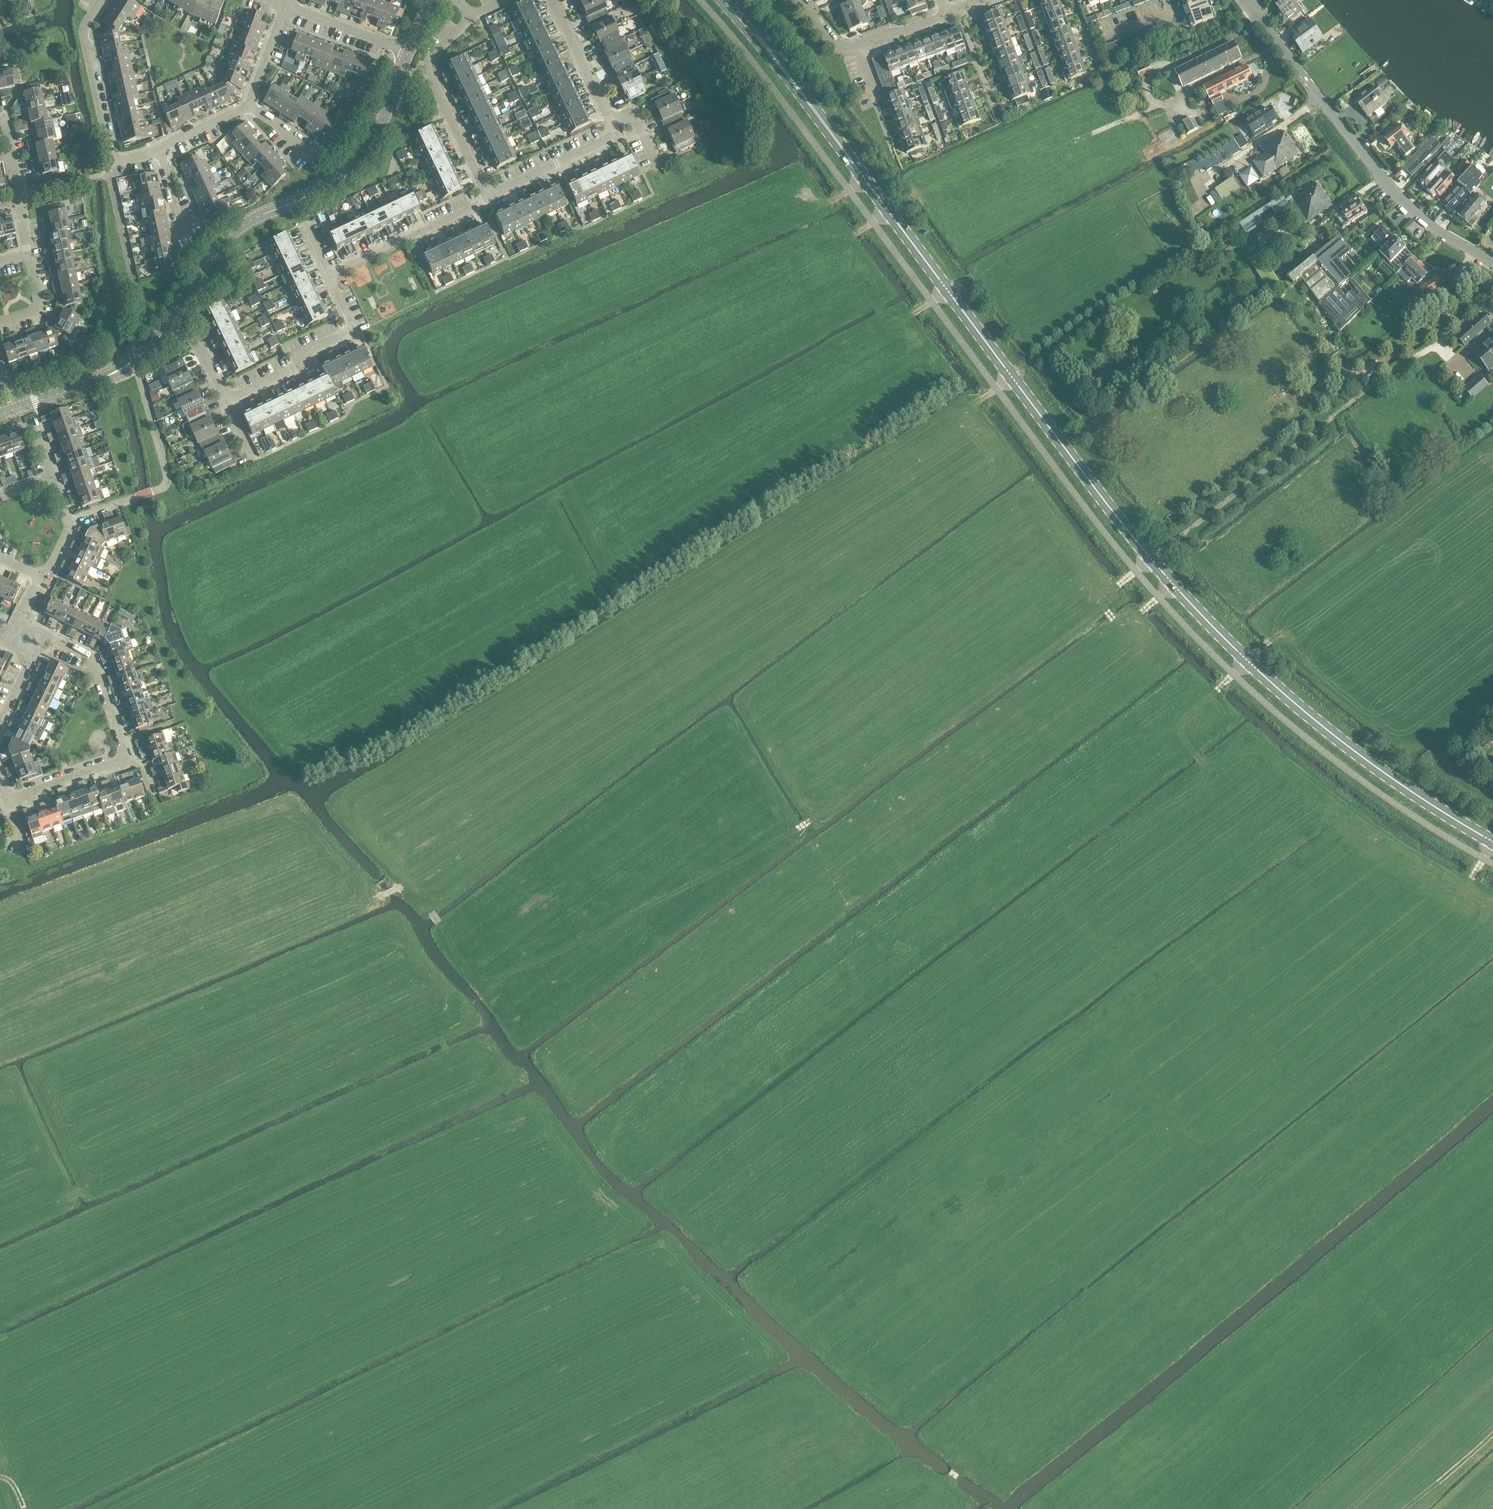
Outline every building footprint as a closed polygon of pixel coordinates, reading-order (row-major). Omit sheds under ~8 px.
[(130,0),(124,0),(122,3),(118,0),(116,0),(114,4),(135,17),(141,7),(130,0)] [(175,6),(173,9),(181,15),(183,11),(192,17),(200,20),(199,23),(208,26),(209,23),(216,25),(223,5),(217,3),(218,0),(166,0),(175,6)] [(340,12),(345,0),(334,0),(332,3),(338,5),(336,11),(340,12)] [(351,16),(357,0),(345,0),(340,12),(351,16)] [(368,0),(363,0),(363,1),(359,0),(357,0),(351,16),(361,20),(368,0)] [(373,18),(379,1),(377,0),(368,0),(361,20),(365,22),(367,16),(373,18)] [(521,30),(541,21),(531,0),(530,0),(511,10),(521,30)] [(602,1),(602,0),(577,0),(578,3),(580,2),(584,10),(602,1)] [(851,3),(841,7),(845,19),(864,12),(862,7),(863,6),(868,0),(850,0),(851,3)] [(908,11),(909,10),(911,15),(927,9),(925,4),(926,4),(925,0),(908,0),(905,1),(908,11)] [(1059,0),(1058,0),(1041,6),(1044,15),(1062,9),(1062,8),(1063,8),(1062,5),(1061,6),(1059,0)] [(1187,4),(1191,15),(1209,8),(1206,0),(1197,0),(1187,4)] [(1296,3),(1299,1),(1298,0),(1276,0),(1273,2),(1281,14),(1277,17),(1283,25),(1302,10),(1296,3)] [(377,26),(381,28),(390,5),(379,1),(373,18),(379,20),(377,26)] [(602,1),(584,10),(587,17),(585,18),(588,23),(608,14),(605,9),(606,9),(602,1)] [(108,13),(123,23),(127,17),(132,20),(135,17),(114,4),(108,13)] [(400,9),(390,5),(381,28),(385,29),(388,23),(394,26),(400,9)] [(876,7),(880,18),(886,16),(882,5),(876,7)] [(1209,8),(1191,15),(1195,25),(1213,18),(1209,8)] [(1044,15),(1048,24),(1065,18),(1066,17),(1065,14),(1064,15),(1062,9),(1044,15)] [(245,10),(241,20),(264,29),(266,25),(260,23),(262,16),(245,10)] [(982,21),(983,20),(985,27),(1003,20),(1000,10),(982,17),(981,18),(982,21)] [(868,24),(864,12),(845,19),(850,31),(868,24)] [(105,30),(117,32),(123,23),(108,13),(102,22),(107,26),(105,30)] [(608,14),(588,23),(591,29),(592,28),(596,36),(615,27),(611,18),(610,18),(608,14)] [(143,22),(148,25),(151,20),(147,17),(143,22)] [(1068,26),(1065,18),(1048,24),(1051,34),(1070,27),(1070,26),(1068,26)] [(1322,38),(1308,19),(1292,31),(1297,37),(1294,39),(1303,52),(1322,38)] [(264,29),(241,20),(240,25),(245,27),(243,33),(260,39),(264,29)] [(1007,29),(1003,20),(985,27),(986,30),(986,29),(989,36),(1007,29)] [(521,30),(530,51),(550,41),(541,21),(521,30)] [(1170,35),(1165,23),(1160,25),(1164,37),(1170,35)] [(225,26),(221,24),(217,35),(221,36),(225,26)] [(1164,37),(1160,25),(1154,27),(1159,39),(1164,37)] [(948,30),(955,48),(956,51),(965,48),(958,27),(957,27),(956,26),(948,29),(948,30)] [(615,27),(596,36),(599,43),(598,44),(600,50),(620,40),(618,35),(619,35),(615,27)] [(1053,38),(1055,43),(1073,36),(1070,27),(1051,34),(1048,35),(1050,39),(1053,38)] [(1159,39),(1154,27),(1149,29),(1153,41),(1159,39)] [(946,52),(955,48),(948,30),(947,29),(939,32),(939,33),(946,52)] [(1007,29),(989,36),(988,36),(991,45),(992,45),(1010,38),(1007,29)] [(1153,41),(1149,29),(1143,31),(1148,43),(1153,41)] [(117,32),(105,30),(106,35),(100,36),(102,47),(120,43),(117,32)] [(1148,43),(1143,31),(1138,33),(1142,45),(1148,43)] [(946,52),(939,33),(939,32),(929,36),(930,37),(936,55),(946,52)] [(235,37),(234,41),(256,49),(260,39),(243,33),(241,39),(235,37)] [(1142,45),(1138,33),(1132,35),(1137,47),(1142,45)] [(299,60),(308,38),(297,34),(291,51),(297,53),(295,59),(299,60)] [(1137,47),(1132,35),(1127,37),(1131,49),(1137,47)] [(926,38),(921,40),(927,58),(936,55),(930,37),(929,37),(929,36),(926,37),(926,38)] [(1076,43),(1073,36),(1055,43),(1058,52),(1075,45),(1075,44),(1076,43)] [(1131,49),(1127,37),(1122,39),(1126,52),(1131,49)] [(308,38),(299,60),(304,62),(306,56),(312,59),(318,41),(308,38)] [(1010,38),(992,45),(991,45),(995,54),(996,54),(1013,48),(1010,38)] [(911,44),(911,43),(918,62),(927,58),(921,40),(920,40),(920,39),(917,41),(911,44)] [(1126,52),(1122,39),(1116,41),(1121,54),(1126,52)] [(620,40),(600,50),(603,55),(605,55),(608,62),(627,52),(623,44),(623,45),(620,40)] [(256,49),(234,41),(230,51),(247,58),(249,52),(255,54),(256,49)] [(318,41),(312,59),(317,61),(315,66),(320,68),(328,45),(318,41)] [(530,51),(540,72),(560,62),(550,41),(530,51)] [(1121,54),(1116,41),(1111,43),(1115,56),(1121,54)] [(1240,58),(1233,42),(1176,70),(1183,86),(1240,58)] [(120,43),(102,47),(104,58),(128,52),(127,48),(121,49),(120,43)] [(911,43),(902,46),(909,65),(918,62),(911,43)] [(1111,43),(1105,46),(1109,58),(1115,56),(1111,43)] [(328,45),(320,68),(330,72),(336,55),(331,52),(333,47),(328,45)] [(1061,61),(1079,55),(1075,45),(1058,52),(1061,61)] [(892,49),(893,50),(900,68),(909,65),(902,46),(892,49)] [(999,63),(1019,56),(1016,47),(1013,48),(996,54),(995,55),(998,63),(999,63)] [(888,65),(890,70),(890,72),(900,68),(893,50),(892,49),(884,53),(884,54),(886,60),(888,65)] [(230,51),(226,61),(249,70),(250,65),(245,63),(247,58),(230,51)] [(336,55),(330,72),(340,76),(349,53),(344,51),(342,57),(336,55)] [(113,67),(131,63),(128,52),(104,58),(105,63),(111,61),(113,67)] [(627,52),(608,62),(612,69),(610,70),(613,75),(633,66),(630,61),(631,61),(627,52)] [(349,53),(340,76),(344,77),(347,71),(352,74),(359,57),(349,53)] [(872,58),(874,64),(886,60),(884,54),(872,58)] [(1080,54),(1079,55),(1061,61),(1065,70),(1083,63),(1080,54)] [(447,65),(457,86),(477,76),(467,55),(447,65)] [(1019,56),(999,63),(998,64),(1001,72),(1002,72),(1002,73),(1020,66),(1023,65),(1019,56)] [(359,57),(352,74),(358,76),(356,81),(360,83),(369,60),(359,57)] [(371,87),(377,70),(371,67),(373,62),(369,60),(360,83),(371,87)] [(874,64),(876,69),(888,65),(886,60),(874,64)] [(249,70),(226,61),(224,65),(230,68),(228,74),(245,80),(249,70)] [(540,72),(550,92),(570,83),(560,62),(540,72)] [(109,79),(133,74),(131,63),(113,67),(114,73),(108,75),(109,79)] [(1083,63),(1065,70),(1062,71),(1065,81),(1068,80),(1086,73),(1085,73),(1086,72),(1083,63)] [(876,69),(878,75),(890,70),(888,65),(876,69)] [(1252,77),(1251,74),(1246,65),(1204,85),(1216,111),(1226,106),(1219,93),(1252,77)] [(633,66),(613,75),(616,81),(617,80),(621,88),(640,79),(636,70),(635,71),(633,66)] [(1023,75),(1020,66),(1002,73),(1001,73),(1003,76),(1006,82),(1023,75)] [(1148,66),(1137,71),(1140,77),(1151,72),(1148,66)] [(20,81),(17,69),(1,73),(5,92),(10,91),(9,88),(15,87),(14,83),(20,81)] [(1221,74),(1225,72),(1223,69),(1205,78),(1207,83),(1222,76),(1221,74)] [(892,76),(890,72),(890,70),(878,75),(880,81),(892,76)] [(942,82),(945,90),(966,83),(967,82),(964,73),(963,74),(962,73),(945,80),(945,81),(942,82)] [(117,88),(135,84),(133,74),(109,79),(110,84),(116,82),(117,88)] [(228,74),(224,84),(234,93),(235,88),(241,90),(245,80),(228,74)] [(1023,75),(1006,82),(1005,82),(1008,91),(1009,91),(1027,85),(1030,83),(1027,74),(1023,75)] [(291,78),(286,75),(280,83),(286,86),(291,78)] [(457,86),(462,96),(467,107),(487,97),(477,76),(457,86)] [(880,81),(882,86),(894,82),(892,76),(880,81)] [(640,79),(621,88),(624,95),(623,96),(625,102),(645,92),(643,87),(644,87),(640,79)] [(176,88),(172,81),(163,85),(166,92),(176,88)] [(930,81),(925,82),(930,96),(935,94),(930,81)] [(894,82),(882,86),(884,91),(896,87),(894,82)] [(550,92),(560,113),(580,103),(570,83),(550,92)] [(969,92),(970,91),(969,89),(968,89),(966,83),(945,90),(949,100),(969,92)] [(25,99),(23,99),(24,104),(43,100),(39,84),(27,86),(29,93),(24,93),(25,99)] [(114,100),(138,95),(135,84),(117,88),(119,94),(113,96),(114,100)] [(224,84),(214,89),(221,106),(231,101),(229,95),(234,93),(224,84)] [(263,102),(273,108),(286,87),(282,85),(279,90),(273,86),(263,102)] [(1030,94),(1027,85),(1009,91),(1008,91),(1012,101),(1030,94)] [(221,106),(214,89),(208,92),(205,86),(201,88),(211,110),(221,106)] [(1362,96),(1356,101),(1367,116),(1387,102),(1375,86),(1366,93),(1365,92),(1364,93),(1365,93),(1362,95),(1361,95),(1362,96)] [(273,108),(282,114),(292,98),(287,95),(290,90),(286,87),(273,108)] [(884,91),(886,97),(898,92),(896,87),(884,91)] [(201,88),(191,93),(199,109),(204,107),(207,112),(211,110),(201,88)] [(1044,100),(1052,97),(1048,88),(1041,90),(1044,100)] [(885,97),(889,107),(907,100),(904,90),(898,92),(886,97),(885,97)] [(659,113),(677,104),(673,96),(670,91),(651,100),(653,106),(655,106),(659,113)] [(974,101),(973,98),(972,98),(969,92),(949,100),(952,109),(953,109),(973,101),(974,101)] [(61,95),(63,105),(74,103),(72,93),(61,95)] [(199,109),(191,93),(181,97),(191,119),(196,117),(193,112),(199,109)] [(1347,94),(1341,98),(1345,103),(1351,99),(1347,94)] [(116,111),(134,107),(133,101),(139,100),(138,95),(114,100),(116,111)] [(282,114),(291,119),(304,99),(300,96),(297,102),(292,98),(282,114)] [(179,105),(174,107),(181,124),(191,119),(181,97),(177,99),(179,105)] [(467,107),(477,127),(497,118),(487,97),(467,107)] [(298,117),(304,120),(313,105),(304,99),(291,119),(295,122),(298,117)] [(892,116),(911,109),(913,108),(911,99),(907,100),(889,107),(892,116)] [(29,114),(45,110),(43,100),(24,104),(25,109),(27,109),(29,114)] [(974,101),(973,101),(953,109),(956,118),(976,110),(977,110),(974,101)] [(560,113),(565,123),(570,134),(590,124),(580,103),(560,113)] [(181,124),(174,107),(168,110),(166,104),(161,106),(171,128),(181,124)] [(677,104),(659,113),(662,120),(660,121),(663,127),(683,117),(680,113),(681,112),(677,104)] [(305,129),(309,131),(323,111),(313,105),(304,120),(309,124),(305,129)] [(116,111),(118,122),(142,116),(141,112),(135,113),(134,107),(116,111)] [(709,120),(704,108),(698,111),(704,123),(709,120)] [(1269,108),(1259,114),(1257,110),(1244,119),(1255,137),(1269,129),(1267,126),(1277,120),(1269,108)] [(892,116),(896,125),(914,118),(911,109),(892,116)] [(30,119),(27,120),(29,125),(32,124),(47,121),(45,110),(29,114),(30,119)] [(979,116),(978,116),(976,110),(956,118),(955,118),(959,127),(980,120),(979,119),(980,119),(979,116)] [(319,137),(328,122),(323,118),(326,113),(323,111),(309,131),(319,137)] [(422,117),(424,123),(431,120),(428,114),(422,117)] [(118,122),(121,132),(139,128),(137,122),(143,121),(142,116),(118,122)] [(683,117),(663,127),(666,132),(668,132),(671,139),(690,130),(686,122),(685,122),(683,117)] [(477,127),(486,148),(507,138),(497,118),(477,127)] [(898,133),(898,134),(917,127),(914,118),(896,125),(897,128),(898,128),(899,133),(898,133)] [(1192,118),(1181,124),(1187,134),(1198,129),(1192,118)] [(47,121),(32,124),(33,129),(36,129),(37,134),(54,130),(51,120),(47,121)] [(319,137),(328,143),(341,122),(337,120),(333,125),(328,122),(319,137)] [(341,122),(328,143),(332,145),(335,140),(340,144),(350,128),(341,122)] [(232,144),(235,147),(253,131),(245,123),(232,135),(236,140),(232,144)] [(1405,156),(1415,148),(1405,137),(1409,133),(1402,124),(1384,138),(1392,147),(1395,145),(1405,156)] [(920,126),(917,127),(898,134),(901,142),(903,142),(903,143),(923,136),(920,126)] [(413,137),(423,158),(443,148),(433,127),(413,137)] [(140,134),(139,128),(121,132),(123,143),(147,138),(146,133),(140,134)] [(38,139),(36,140),(37,145),(39,144),(52,141),(56,140),(54,130),(37,134),(38,139)] [(690,130),(671,139),(674,146),(673,147),(676,153),(695,144),(693,139),(694,138),(690,130)] [(235,147),(243,155),(256,143),(252,138),(256,134),(253,131),(235,147)] [(1298,154),(1284,132),(1260,147),(1265,154),(1253,162),(1263,178),(1280,166),(1298,154)] [(1435,148),(1431,144),(1432,142),(1433,144),(1440,136),(1436,132),(1404,166),(1413,175),(1424,163),(1422,162),(1435,148)] [(1197,163),(1200,171),(1206,169),(1207,171),(1249,143),(1242,134),(1234,139),(1197,163)] [(923,136),(903,143),(902,143),(903,146),(904,146),(907,152),(927,145),(923,136)] [(517,159),(511,149),(507,138),(486,148),(496,169),(517,159)] [(222,150),(230,145),(225,139),(217,144),(222,150)] [(1451,140),(1443,149),(1447,152),(1455,143),(1451,140)] [(36,150),(38,155),(54,151),(52,141),(39,144),(37,145),(33,145),(34,150),(36,150)] [(243,155),(250,163),(268,147),(265,143),(260,147),(256,143),(243,155)] [(257,163),(262,167),(275,155),(268,147),(250,163),(253,167),(257,163)] [(423,158),(432,178),(453,169),(443,148),(423,158)] [(54,151),(38,155),(40,165),(57,162),(54,151)] [(1418,181),(1426,188),(1427,189),(1437,177),(1440,174),(1453,160),(1444,152),(1418,181)] [(261,176),(265,179),(282,163),(275,155),(262,167),(266,171),(261,176)] [(629,156),(619,161),(608,165),(618,186),(639,175),(629,156)] [(185,175),(207,165),(205,161),(200,163),(197,157),(180,165),(185,175)] [(1463,158),(1455,167),(1461,172),(1469,164),(1463,158)] [(1188,174),(1199,169),(1195,160),(1184,165),(1188,174)] [(57,162),(40,165),(38,166),(39,171),(41,170),(44,182),(56,179),(54,173),(59,172),(57,162)] [(285,166),(282,163),(265,179),(272,187),(286,175),(281,170),(285,166)] [(1187,173),(1183,164),(1172,169),(1176,177),(1187,173)] [(1471,194),(1474,190),(1488,175),(1480,167),(1477,171),(1470,164),(1455,180),(1459,183),(1469,192),(1471,194)] [(207,165),(185,175),(187,180),(192,177),(195,182),(212,175),(207,165)] [(588,175),(597,195),(618,186),(608,165),(588,175)] [(1248,187),(1261,178),(1253,166),(1240,174),(1248,187)] [(432,178),(437,189),(442,199),(462,190),(453,169),(432,178)] [(1437,177),(1427,189),(1434,195),(1437,192),(1440,195),(1452,182),(1451,182),(1454,178),(1447,172),(1440,180),(1437,177)] [(141,188),(159,184),(156,173),(132,179),(133,184),(139,183),(141,188)] [(194,195),(216,185),(212,175),(195,182),(197,188),(192,190),(194,195)] [(588,175),(577,180),(567,185),(576,205),(597,195),(588,175)] [(1232,176),(1215,187),(1224,202),(1242,191),(1232,176)] [(1332,205),(1317,183),(1299,194),(1297,192),(1288,198),(1289,201),(1291,200),(1305,222),(1332,205)] [(1459,183),(1442,202),(1452,211),(1469,192),(1459,183)] [(159,184),(141,188),(142,194),(136,196),(137,200),(161,195),(159,184)] [(216,185),(194,195),(198,205),(215,197),(213,192),(218,189),(216,185)] [(536,196),(545,216),(566,206),(557,186),(536,196)] [(399,221),(420,211),(411,191),(390,201),(399,221)] [(1477,193),(1458,216),(1467,223),(1468,223),(1472,226),(1479,219),(1474,215),(1486,200),(1477,193)] [(161,195),(137,200),(140,211),(157,207),(156,201),(162,200),(161,195)] [(1282,195),(1253,213),(1260,223),(1288,205),(1282,195)] [(536,196),(526,201),(515,205),(525,226),(545,216),(536,196)] [(215,197),(198,205),(203,215),(225,204),(223,200),(218,203),(215,197)] [(390,201),(379,206),(369,211),(379,231),(399,221),(390,201)] [(1367,212),(1359,201),(1335,216),(1343,228),(1367,212)] [(225,204),(203,215),(205,219),(210,216),(213,222),(230,215),(225,204)] [(49,225),(68,221),(65,210),(61,212),(59,205),(47,208),(50,219),(48,220),(49,225)] [(525,226),(515,205),(494,216),(504,236),(525,226)] [(157,207),(140,211),(142,222),(166,216),(165,212),(159,213),(157,207)] [(369,211),(359,216),(349,221),(358,241),(379,231),(369,211)] [(166,216),(142,222),(136,223),(137,227),(149,225),(150,231),(168,227),(166,216)] [(6,219),(6,217),(1,218),(5,237),(6,237),(7,240),(15,239),(14,235),(15,234),(12,218),(6,219)] [(50,230),(52,230),(53,235),(66,232),(70,231),(68,221),(49,225),(50,230)] [(358,241),(349,221),(327,231),(337,251),(348,246),(358,241)] [(464,234),(474,254),(495,244),(485,224),(464,234)] [(168,227),(150,231),(152,237),(146,238),(147,243),(170,237),(168,227)] [(1394,238),(1382,227),(1371,238),(1382,249),(1394,238)] [(73,239),(91,238),(91,230),(73,231),(73,239)] [(50,246),(68,242),(66,232),(53,235),(50,236),(51,241),(49,241),(50,246)] [(268,243),(278,264),(298,255),(288,234),(268,243)] [(453,264),(463,259),(474,254),(464,234),(443,244),(453,264)] [(1313,257),(1338,287),(1352,275),(1339,261),(1352,250),(1344,240),(1339,235),(1313,257)] [(170,237),(147,243),(148,247),(154,246),(155,252),(173,248),(170,237)] [(1391,279),(1397,272),(1412,256),(1395,238),(1383,250),(1380,252),(1386,258),(1378,266),(1391,279)] [(54,256),(71,252),(68,242),(50,246),(51,251),(53,251),(54,256)] [(1275,243),(1261,252),(1266,260),(1280,251),(1275,243)] [(443,244),(433,249),(422,254),(432,274),(453,264),(443,244)] [(173,248),(155,252),(156,258),(150,259),(150,260),(151,264),(175,259),(173,248)] [(54,267),(73,263),(71,252),(54,256),(55,261),(53,262),(54,267)] [(278,264),(283,274),(287,285),(308,275),(298,255),(278,264)] [(1412,256),(1397,272),(1407,282),(1411,277),(1417,283),(1421,279),(1421,280),(1429,271),(1416,259),(1412,256)] [(1345,296),(1338,287),(1313,257),(1289,277),(1293,283),(1301,277),(1321,303),(1339,332),(1372,299),(1358,285),(1345,296)] [(175,259),(151,264),(154,275),(172,271),(170,265),(176,263),(175,259)] [(59,276),(75,273),(73,263),(54,267),(55,272),(57,271),(59,276)] [(61,287),(77,283),(75,273),(59,276),(60,282),(57,282),(59,287),(61,287)] [(287,285),(297,305),(317,296),(308,275),(287,285)] [(1441,286),(1435,277),(1420,286),(1426,296),(1441,286)] [(80,293),(77,283),(61,287),(63,297),(80,293)] [(1449,294),(1445,287),(1435,294),(1439,300),(1449,294)] [(82,304),(80,293),(63,297),(64,302),(57,304),(56,307),(66,309),(65,308),(82,304)] [(317,296),(297,305),(307,326),(327,317),(317,296)] [(205,311),(215,332),(236,322),(225,301),(205,311)] [(62,315),(60,319),(75,328),(80,318),(65,310),(66,309),(56,307),(55,311),(62,315)] [(1490,322),(1482,313),(1457,336),(1465,345),(1490,322)] [(50,320),(48,323),(61,338),(66,335),(70,337),(75,328),(60,319),(57,324),(50,320)] [(215,332),(225,353),(245,343),(236,322),(215,332)] [(47,330),(48,332),(43,334),(48,350),(58,346),(57,342),(61,338),(48,323),(45,325),(47,330)] [(39,353),(48,350),(43,334),(33,337),(39,353)] [(28,339),(23,341),(29,357),(39,353),(33,337),(32,335),(27,337),(28,339)] [(1490,337),(1491,338),(1474,354),(1485,367),(1492,360),(1492,335),(1490,337)] [(29,357),(23,341),(18,342),(17,340),(12,342),(13,344),(19,360),(29,357)] [(255,364),(245,343),(225,353),(235,373),(255,364)] [(9,364),(19,360),(13,344),(3,347),(9,364)] [(363,347),(352,352),(342,357),(352,377),(372,367),(363,347)] [(331,387),(341,382),(352,377),(342,357),(320,367),(325,376),(331,387)] [(165,376),(169,384),(188,375),(184,368),(186,367),(183,361),(163,370),(166,375),(165,376)] [(174,392),(176,397),(196,387),(193,381),(191,382),(188,375),(169,384),(173,392),(174,392)] [(325,376),(315,381),(305,385),(314,406),(336,396),(331,387),(325,376)] [(1481,377),(1466,390),(1474,399),(1489,386),(1481,377)] [(284,395),(294,415),(314,406),(305,385),(284,395)] [(177,401),(181,410),(200,401),(200,400),(197,393),(198,393),(196,387),(176,397),(178,401),(177,401)] [(263,405),(273,425),(294,415),(284,395),(263,405)] [(100,405),(98,400),(98,398),(91,401),(94,408),(100,405)] [(188,422),(208,413),(205,407),(203,408),(200,401),(181,410),(185,418),(186,418),(188,422)] [(263,405),(253,410),(242,415),(252,435),(273,425),(263,405)] [(52,419),(54,425),(71,419),(67,409),(50,415),(47,416),(48,420),(52,419)] [(208,413),(188,422),(182,425),(188,438),(194,436),(212,427),(209,419),(211,418),(208,413)] [(71,419),(54,425),(56,431),(53,432),(54,437),(78,428),(75,418),(71,419)] [(201,448),(222,438),(222,437),(220,438),(218,433),(216,434),(212,427),(194,436),(198,444),(201,448)] [(61,446),(78,440),(84,438),(80,428),(78,428),(54,437),(56,441),(59,440),(61,446)] [(17,430),(13,431),(13,429),(6,432),(8,436),(14,454),(15,457),(26,454),(24,450),(17,430)] [(4,457),(14,454),(8,436),(0,439),(0,447),(4,457)] [(204,453),(208,461),(227,452),(223,444),(225,444),(222,438),(201,448),(201,449),(203,448),(205,452),(204,453)] [(60,453),(62,457),(85,449),(82,450),(78,440),(61,446),(63,452),(60,453)] [(66,460),(68,466),(68,467),(89,460),(85,449),(62,457),(63,461),(66,460)] [(230,459),(227,452),(208,461),(212,469),(213,469),(215,474),(235,464),(232,458),(230,459)] [(69,477),(72,476),(89,470),(95,468),(91,459),(89,460),(68,467),(70,472),(67,473),(69,477)] [(70,482),(73,481),(75,487),(93,481),(89,470),(72,476),(69,477),(70,482)] [(75,487),(79,497),(96,491),(93,481),(75,487)] [(79,497),(76,498),(77,502),(80,501),(82,508),(105,500),(101,489),(96,491),(79,497)] [(110,522),(109,519),(105,521),(106,524),(100,526),(106,543),(116,540),(110,522)] [(121,519),(110,522),(116,540),(130,535),(131,534),(127,523),(123,524),(121,519)] [(86,536),(85,539),(101,547),(106,543),(100,526),(90,529),(86,528),(85,530),(83,535),(86,536)] [(104,549),(101,547),(85,539),(82,545),(79,544),(77,547),(100,558),(104,549)] [(78,553),(75,559),(92,567),(97,569),(101,559),(100,558),(77,547),(75,551),(78,553)] [(87,576),(92,567),(75,559),(73,565),(70,563),(68,567),(71,568),(87,576)] [(71,568),(66,579),(83,586),(87,576),(71,568)] [(3,599),(11,583),(1,578),(0,580),(0,598),(3,599)] [(11,583),(3,599),(13,604),(21,588),(11,583)] [(44,614),(54,619),(62,603),(52,598),(44,614)] [(54,619),(64,624),(72,607),(62,603),(54,619)] [(64,624),(74,629),(82,612),(72,607),(64,624)] [(126,611),(121,609),(118,615),(123,617),(126,611)] [(6,623),(9,617),(0,612),(0,620),(6,623)] [(82,612),(74,629),(83,633),(92,617),(82,612)] [(83,633),(93,638),(101,621),(92,617),(83,633)] [(93,638),(103,643),(111,626),(101,621),(93,638)] [(107,647),(124,641),(129,639),(126,630),(122,628),(121,631),(111,626),(103,643),(107,647)] [(128,651),(124,641),(107,647),(111,657),(128,651)] [(112,662),(114,668),(132,662),(128,651),(111,657),(111,658),(108,659),(109,663),(112,662)] [(46,672),(63,680),(67,669),(51,661),(46,672)] [(114,668),(118,678),(135,672),(132,662),(114,668)] [(46,672),(41,681),(58,689),(63,680),(46,672)] [(119,682),(121,688),(139,682),(135,672),(118,678),(115,679),(116,683),(119,682)] [(37,691),(53,699),(58,689),(41,681),(37,691)] [(122,700),(125,699),(142,692),(139,682),(121,688),(124,695),(121,696),(122,700)] [(53,699),(37,691),(32,701),(48,709),(53,699)] [(127,703),(129,709),(146,703),(142,692),(125,699),(122,700),(123,704),(127,703)] [(48,709),(32,701),(27,711),(44,719),(48,709)] [(129,720),(132,719),(150,713),(146,703),(129,709),(131,715),(128,716),(129,720)] [(27,711),(24,709),(22,713),(25,715),(22,721),(45,731),(49,721),(44,719),(27,711)] [(132,719),(129,720),(131,724),(134,723),(136,730),(153,724),(150,713),(132,719)] [(22,721),(19,727),(17,725),(15,729),(34,738),(40,741),(45,731),(22,721)] [(13,740),(30,748),(34,738),(15,729),(13,733),(16,734),(13,740)] [(167,745),(170,743),(173,742),(168,729),(155,734),(156,737),(145,740),(148,747),(145,748),(146,752),(167,745)] [(8,750),(9,752),(6,754),(7,758),(11,757),(12,760),(29,754),(30,748),(13,740),(8,750)] [(153,761),(157,760),(157,759),(170,755),(170,754),(174,753),(170,743),(167,745),(146,752),(147,756),(151,755),(153,761)] [(158,771),(178,763),(174,753),(170,754),(170,755),(157,759),(157,760),(160,766),(156,767),(158,771)] [(29,754),(12,760),(15,770),(33,764),(29,754)] [(33,764),(15,770),(12,771),(14,775),(17,774),(19,781),(28,778),(29,780),(44,775),(39,762),(33,764)] [(164,780),(182,774),(178,763),(158,771),(159,775),(162,773),(164,780)] [(164,780),(167,786),(163,787),(165,791),(168,790),(176,787),(178,793),(191,789),(189,782),(185,783),(182,774),(164,780)] [(135,800),(145,797),(139,779),(128,783),(135,800)] [(124,784),(118,787),(124,804),(135,800),(128,783),(127,780),(123,781),(124,784)] [(126,809),(124,804),(118,787),(112,789),(111,786),(107,787),(108,790),(114,808),(116,813),(126,809)] [(75,794),(81,812),(91,808),(85,790),(84,787),(80,789),(81,792),(75,794)] [(98,794),(96,787),(85,790),(91,808),(101,805),(98,794)] [(104,792),(98,794),(101,805),(103,811),(114,808),(108,790),(107,787),(103,788),(104,792)] [(65,798),(71,815),(81,812),(75,794),(65,798)] [(71,815),(65,798),(63,795),(59,796),(60,799),(54,801),(56,808),(57,808),(61,819),(71,815)] [(57,808),(56,808),(46,811),(53,829),(63,825),(61,819),(57,808)] [(42,833),(53,829),(46,811),(36,815),(42,833)] [(31,833),(32,836),(33,840),(44,836),(42,833),(36,815),(32,817),(32,815),(29,814),(24,816),(26,819),(30,830),(31,833)]
